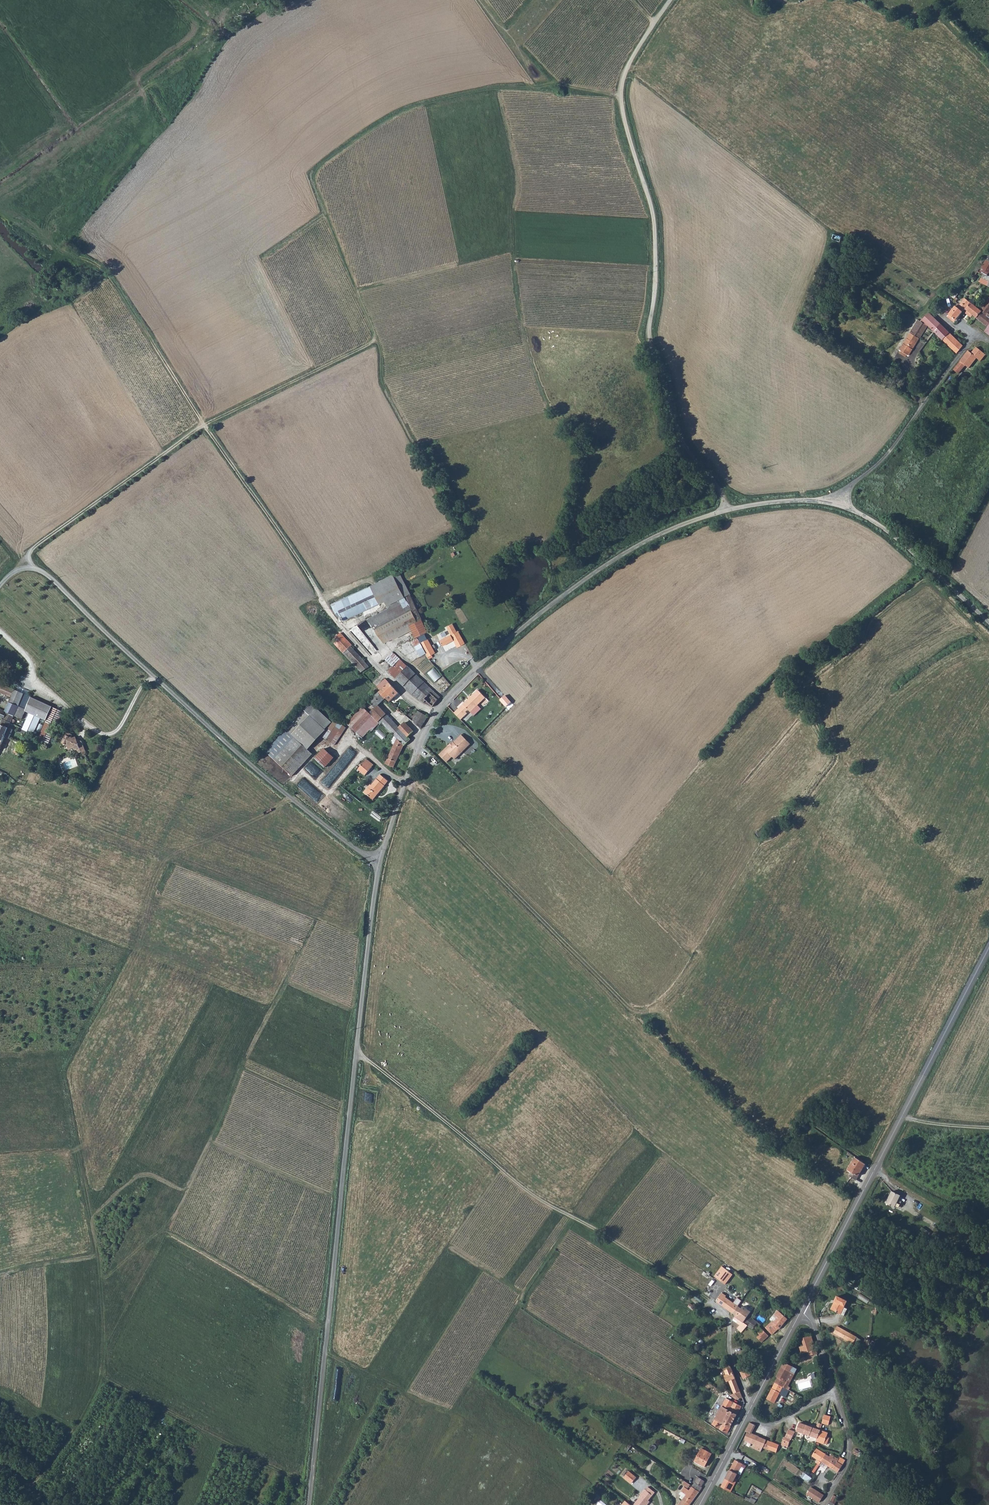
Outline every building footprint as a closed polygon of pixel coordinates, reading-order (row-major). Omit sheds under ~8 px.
[(846,232),(844,238),(852,241),(854,235),(846,232)] [(981,311),(982,312),(985,309),(977,301),(971,308),(968,311),(973,315),(977,311),(979,313),(981,311)] [(966,322),(967,323),(973,315),(968,311),(966,309),(959,317),(960,317),(966,322)] [(982,312),(981,311),(979,313),(984,317),(988,312),(987,310),(985,309),(982,312)] [(950,332),(930,311),(921,320),(921,319),(911,332),(919,338),(929,323),(944,338),(950,332)] [(908,356),(919,338),(911,332),(921,319),(919,318),(899,350),(901,351),(899,353),(905,357),(906,355),(908,356)] [(957,353),(964,346),(950,332),(944,338),(947,342),(957,353)] [(970,353),(961,363),(967,368),(969,370),(977,360),(983,355),(978,350),(973,355),(970,353)] [(982,365),(977,360),(969,370),(974,374),(982,365)] [(959,376),(967,368),(961,363),(955,371),(959,376)] [(410,593),(400,571),(372,586),(381,603),(386,601),(388,605),(389,604),(410,594),(410,593)] [(381,603),(372,586),(333,604),(343,623),(381,603)] [(383,611),(375,615),(375,616),(368,620),(375,630),(391,621),(417,609),(410,594),(389,604),(387,609),(383,611)] [(385,642),(400,634),(412,628),(423,623),(417,609),(391,621),(375,630),(385,642)] [(361,672),(369,666),(350,647),(351,646),(318,612),(310,618),(361,672)] [(427,631),(423,623),(412,628),(417,636),(424,632),(427,631)] [(452,634),(457,632),(454,624),(448,627),(452,634)] [(440,640),(443,646),(454,640),(458,648),(465,644),(459,631),(457,632),(452,634),(440,640)] [(427,655),(428,657),(431,656),(430,654),(434,651),(424,632),(417,636),(426,655),(427,655)] [(400,660),(392,654),(386,661),(393,668),(400,660)] [(407,667),(400,660),(393,668),(388,672),(395,678),(407,667)] [(415,674),(407,667),(395,678),(404,686),(415,674)] [(434,667),(428,672),(435,681),(442,675),(434,667)] [(428,687),(415,674),(404,686),(417,698),(418,698),(428,687)] [(378,688),(382,692),(380,694),(386,700),(390,703),(400,695),(386,681),(378,688)] [(12,698),(16,691),(0,684),(0,693),(12,698)] [(432,706),(439,697),(428,687),(418,698),(422,701),(424,699),(432,706)] [(462,720),(468,714),(467,712),(469,710),(471,712),(486,698),(478,690),(455,713),(462,720)] [(12,698),(10,703),(19,706),(27,710),(32,698),(16,691),(12,698)] [(408,737),(399,728),(379,707),(386,700),(380,694),(368,706),(367,707),(368,709),(372,713),(371,715),(373,717),(375,716),(380,722),(383,725),(394,736),(404,746),(410,740),(408,737)] [(27,710),(26,712),(30,714),(23,729),(33,734),(40,718),(46,721),(52,707),(32,698),(27,710)] [(6,712),(14,716),(19,706),(10,703),(6,712)] [(312,703),(287,730),(309,751),(322,736),(324,732),(331,721),(312,703)] [(27,710),(19,706),(14,716),(22,719),(26,712),(27,710)] [(39,737),(50,742),(63,711),(52,707),(46,721),(39,737)] [(357,733),(371,720),(373,717),(371,715),(365,709),(349,725),(357,733)] [(418,711),(413,721),(423,728),(429,717),(418,711)] [(3,719),(3,720),(12,723),(14,716),(6,712),(3,719)] [(378,724),(379,723),(380,722),(375,716),(373,717),(371,720),(374,722),(377,725),(378,724)] [(339,723),(333,719),(331,721),(324,732),(322,736),(328,740),(339,723)] [(1,725),(10,728),(12,723),(3,720),(1,725)] [(377,725),(374,722),(371,720),(357,733),(362,739),(377,725)] [(399,728),(408,737),(413,732),(405,722),(399,728)] [(347,728),(339,723),(328,740),(336,745),(347,728)] [(10,728),(1,725),(0,726),(0,735),(5,738),(9,739),(13,730),(10,728)] [(287,730),(266,752),(291,775),(310,753),(309,751),(287,730)] [(76,739),(73,740),(71,739),(73,736),(68,733),(63,744),(69,747),(70,751),(75,749),(78,750),(79,755),(87,753),(85,743),(84,743),(83,745),(79,743),(80,741),(76,739)] [(453,742),(439,755),(447,763),(453,756),(457,760),(472,744),(462,735),(454,743),(453,742)] [(404,746),(394,736),(391,743),(395,745),(386,764),(395,768),(404,746)] [(316,759),(327,768),(334,759),(324,750),(316,759)] [(369,759),(367,762),(373,768),(375,766),(369,759)] [(365,777),(373,768),(367,762),(359,771),(365,777)] [(365,792),(373,800),(386,786),(389,782),(382,775),(372,785),(371,785),(365,792)] [(847,1171),(858,1176),(864,1165),(855,1159),(847,1171)] [(895,1208),(901,1197),(892,1192),(886,1204),(895,1208)] [(726,1268),(718,1279),(726,1285),(734,1275),(726,1268)] [(833,1300),(835,1301),(831,1310),(843,1315),(846,1308),(843,1306),(846,1300),(835,1295),(833,1300)] [(717,1302),(730,1312),(735,1305),(722,1296),(717,1302)] [(730,1312),(734,1314),(739,1307),(735,1305),(730,1312)] [(734,1314),(733,1315),(734,1315),(741,1321),(742,1320),(746,1315),(747,1313),(749,1311),(741,1305),(739,1307),(734,1314)] [(778,1316),(776,1319),(772,1323),(777,1328),(779,1329),(788,1320),(781,1313),(778,1316)] [(741,1321),(734,1315),(731,1319),(739,1325),(741,1321)] [(746,1315),(742,1320),(747,1324),(755,1330),(760,1325),(746,1315)] [(742,1331),(747,1324),(742,1320),(741,1321),(739,1325),(737,1327),(742,1331)] [(766,1328),(772,1333),(777,1328),(772,1323),(771,1323),(766,1328)] [(856,1337),(837,1325),(833,1331),(852,1343),(856,1337)] [(757,1333),(759,1334),(756,1337),(761,1342),(768,1335),(761,1328),(757,1333)] [(809,1356),(817,1354),(814,1346),(809,1335),(801,1337),(803,1344),(798,1346),(801,1353),(808,1351),(809,1356)] [(790,1384),(791,1382),(787,1380),(791,1372),(793,1367),(784,1363),(782,1368),(777,1376),(775,1381),(787,1388),(790,1384)] [(751,1375),(745,1365),(738,1369),(744,1379),(751,1375)] [(733,1393),(735,1393),(740,1391),(730,1367),(722,1370),(724,1374),(722,1375),(725,1381),(727,1380),(733,1393)] [(791,1372),(787,1380),(791,1382),(795,1374),(791,1372)] [(778,1392),(784,1395),(787,1388),(775,1381),(766,1398),(774,1402),(778,1392)] [(720,1429),(729,1433),(743,1406),(724,1397),(720,1405),(722,1406),(713,1422),(720,1429)] [(821,1425),(826,1427),(831,1415),(823,1412),(818,1423),(821,1425)] [(798,1421),(795,1430),(803,1433),(806,1425),(798,1421)] [(754,1445),(758,1437),(758,1436),(749,1432),(754,1425),(749,1422),(744,1430),(745,1430),(743,1440),(754,1445)] [(803,1433),(809,1435),(814,1437),(816,1438),(819,1430),(821,1425),(818,1423),(815,1422),(813,1427),(806,1425),(803,1433)] [(787,1428),(785,1432),(780,1444),(786,1446),(789,1440),(791,1441),(794,1433),(795,1432),(787,1428)] [(825,1435),(826,1432),(819,1430),(816,1438),(815,1440),(821,1444),(822,1442),(824,1444),(828,1436),(825,1435)] [(758,1437),(754,1445),(753,1447),(761,1451),(763,1448),(770,1451),(773,1443),(758,1437)] [(777,1453),(780,1445),(773,1443),(770,1451),(773,1452),(777,1453)] [(710,1453),(700,1448),(693,1461),(703,1466),(710,1453)] [(811,1461),(815,1463),(817,1460),(819,1462),(824,1454),(813,1448),(809,1456),(813,1458),(811,1461)] [(824,1454),(819,1462),(831,1468),(835,1461),(836,1460),(837,1458),(828,1453),(827,1456),(824,1454)] [(742,1462),(734,1458),(720,1487),(730,1492),(736,1479),(734,1478),(742,1462)] [(835,1461),(831,1468),(837,1472),(842,1464),(836,1460),(835,1461)] [(635,1476),(628,1469),(622,1476),(630,1483),(635,1476)] [(804,1472),(801,1477),(809,1483),(813,1478),(804,1472)] [(704,1482),(698,1478),(692,1486),(699,1492),(703,1487),(702,1486),(704,1482)] [(648,1499),(655,1491),(647,1486),(645,1489),(644,1488),(639,1494),(641,1496),(633,1504),(647,1504),(649,1503),(647,1501),(648,1499)] [(699,1492),(692,1486),(688,1491),(683,1487),(681,1490),(683,1492),(679,1497),(683,1500),(679,1504),(690,1504),(699,1492)] [(812,1494),(814,1496),(814,1497),(819,1500),(822,1496),(811,1488),(808,1493),(811,1495),(812,1494)] [(753,1500),(743,1494),(741,1498),(750,1503),(753,1500)] [(827,1503),(830,1504),(832,1504),(837,1497),(833,1494),(827,1503)]
